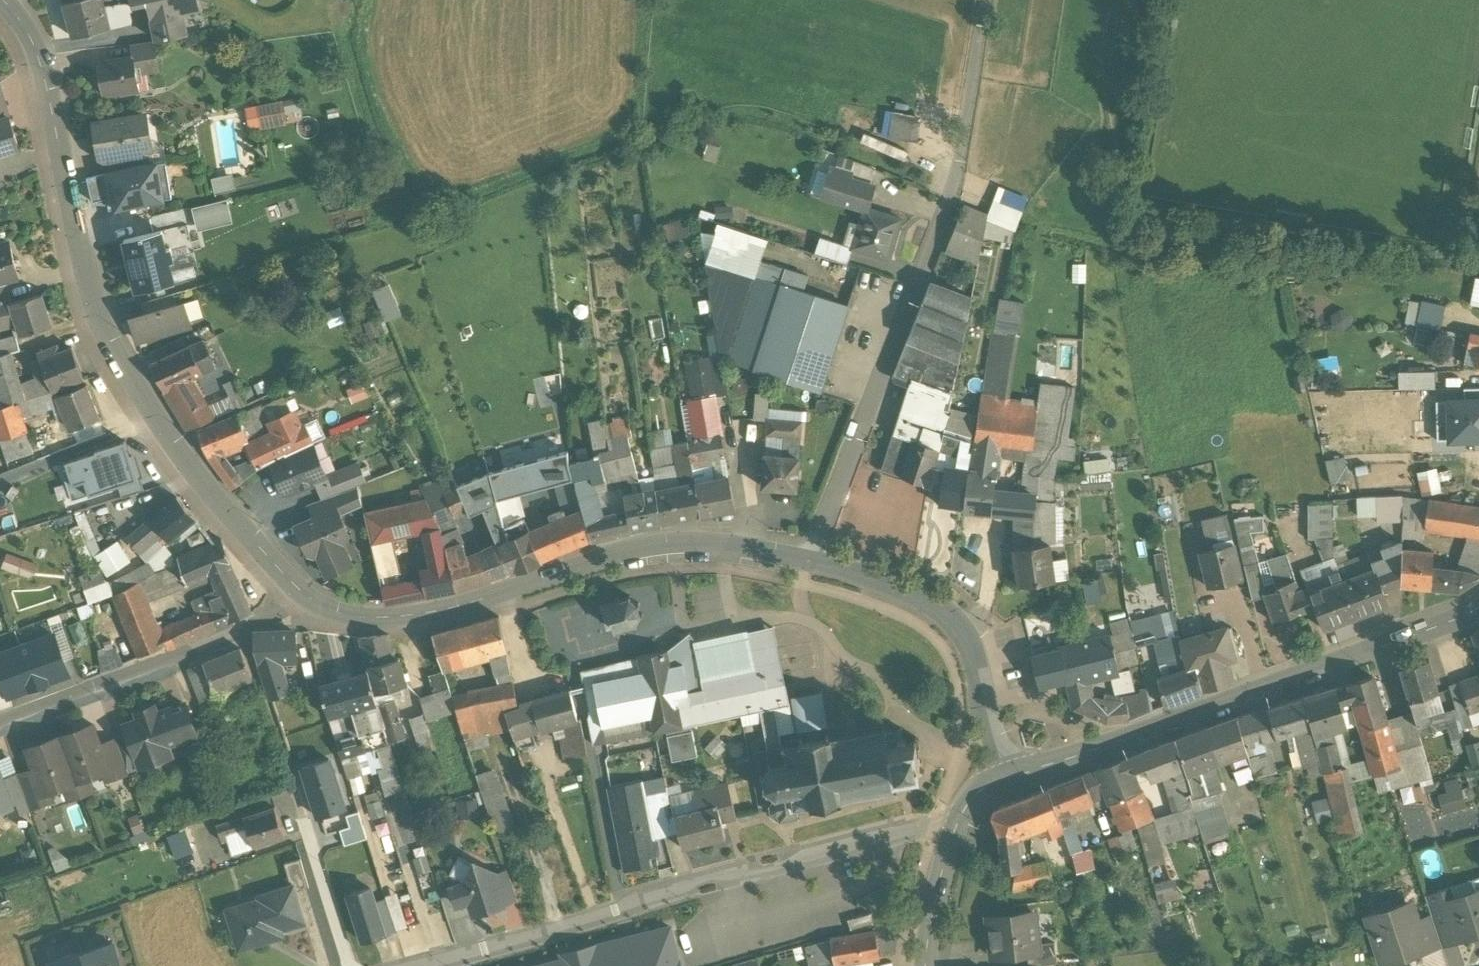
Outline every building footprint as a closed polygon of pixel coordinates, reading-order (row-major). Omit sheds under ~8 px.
[(64,5),(73,39),(109,30),(108,29),(102,6),(101,0),(82,0),(64,5)] [(131,2),(132,5),(148,2),(156,40),(187,33),(182,12),(192,10),(190,0),(131,0),(131,2)] [(131,2),(102,6),(108,29),(132,22),(130,9),(133,9),(132,5),(131,2)] [(154,42),(131,45),(133,58),(134,58),(134,60),(157,57),(154,42)] [(157,57),(134,60),(137,74),(159,70),(157,57)] [(133,58),(98,64),(103,95),(121,92),(121,95),(140,92),(137,74),(134,60),(134,58),(133,58)] [(0,86),(0,120),(10,117),(0,86)] [(260,126),(261,130),(286,125),(282,102),(245,109),(249,128),(260,126)] [(893,111),(893,137),(921,137),(921,111),(893,111)] [(851,114),(848,120),(870,130),(873,124),(851,114)] [(144,116),(95,123),(98,143),(101,142),(103,156),(115,154),(115,153),(143,149),(143,150),(149,149),(144,116)] [(19,149),(10,117),(0,120),(0,155),(19,149)] [(143,149),(115,153),(115,154),(117,171),(132,168),(146,165),(143,150),(143,149)] [(877,171),(854,161),(850,173),(852,173),(850,179),(873,186),(877,171)] [(117,171),(104,174),(110,198),(113,211),(148,202),(172,199),(166,163),(146,165),(132,168),(117,171)] [(873,186),(850,179),(852,173),(850,173),(831,167),(823,197),(864,209),(865,208),(867,208),(873,186)] [(93,202),(110,198),(104,174),(86,178),(93,202)] [(214,181),(217,198),(238,194),(234,177),(214,181)] [(192,209),(198,232),(230,223),(224,201),(192,209)] [(986,216),(963,206),(945,248),(977,262),(986,216)] [(867,208),(865,208),(864,209),(853,247),(853,248),(889,259),(901,219),(867,208)] [(161,234),(124,242),(136,292),(175,282),(194,277),(192,268),(171,274),(168,264),(173,263),(170,250),(165,251),(161,234)] [(844,245),(820,237),(815,254),(847,264),(853,248),(853,247),(844,244),(844,245)] [(0,247),(0,281),(6,279),(18,276),(10,244),(0,247)] [(755,276),(704,260),(720,358),(733,362),(732,347),(755,276)] [(784,269),(760,261),(755,276),(779,284),(784,269)] [(779,284),(755,276),(732,347),(733,362),(821,391),(849,306),(779,284)] [(1470,304),(1478,306),(1478,277),(1475,277),(1470,304)] [(972,297),(935,282),(897,377),(911,383),(952,391),(972,297)] [(11,298),(8,285),(0,287),(0,301),(11,298)] [(375,291),(386,321),(401,316),(390,285),(375,291)] [(44,295),(13,302),(16,312),(22,334),(54,327),(44,295)] [(172,295),(148,301),(152,313),(175,306),(172,295)] [(0,301),(0,323),(12,318),(16,312),(13,302),(13,298),(11,298),(0,301)] [(981,412),(1038,420),(1041,400),(1009,396),(1021,304),(1000,301),(981,412)] [(1422,304),(1410,301),(1405,324),(1417,326),(1422,304)] [(1445,306),(1422,301),(1422,304),(1417,326),(1440,331),(1445,306)] [(175,306),(152,313),(132,318),(138,341),(160,335),(159,333),(170,330),(169,327),(189,322),(183,303),(175,306)] [(385,332),(378,319),(366,326),(373,338),(385,332)] [(1470,334),(1468,346),(1478,349),(1478,336),(1470,334)] [(204,343),(151,367),(164,391),(189,380),(215,368),(207,350),(204,343)] [(207,350),(215,368),(230,361),(222,344),(207,350)] [(707,344),(695,346),(696,359),(699,358),(709,356),(707,344)] [(41,360),(31,364),(38,382),(40,388),(50,384),(53,391),(57,390),(84,379),(72,347),(41,360)] [(54,347),(38,353),(41,360),(57,353),(54,347)] [(0,356),(0,394),(4,406),(17,402),(25,400),(22,388),(11,352),(0,356)] [(709,356),(699,358),(704,389),(706,399),(716,397),(709,356)] [(696,359),(687,360),(693,391),(704,389),(699,358),(696,359)] [(1433,371),(1399,372),(1400,390),(1434,389),(1433,371)] [(189,380),(164,391),(172,404),(196,391),(189,380)] [(235,402),(244,398),(236,380),(227,384),(235,402)] [(38,382),(22,388),(25,400),(33,397),(34,397),(47,396),(58,396),(59,395),(57,390),(53,391),(50,384),(40,388),(38,382)] [(952,391),(911,383),(895,435),(914,441),(914,439),(939,448),(940,444),(941,443),(952,391)] [(59,395),(58,396),(65,409),(73,430),(100,419),(86,385),(59,395)] [(1043,385),(1041,400),(1038,420),(1034,448),(1034,452),(1041,453),(1039,473),(1053,476),(1056,457),(1072,459),(1073,447),(1066,446),(1074,389),(1043,385)] [(368,398),(363,386),(350,391),(355,403),(368,398)] [(1464,389),(1464,401),(1478,401),(1478,389),(1464,389)] [(196,391),(172,404),(187,430),(212,420),(208,414),(196,391)] [(392,405),(402,400),(399,394),(389,399),(392,405)] [(25,400),(17,402),(22,416),(50,411),(47,396),(34,397),(25,400)] [(65,409),(58,396),(47,396),(50,411),(65,409)] [(770,397),(755,396),(753,420),(768,421),(768,419),(770,397)] [(706,399),(689,402),(695,440),(722,435),(716,397),(706,399)] [(235,402),(208,414),(212,420),(247,405),(244,398),(235,402)] [(1464,401),(1437,402),(1438,442),(1478,440),(1478,401),(1464,401)] [(0,407),(0,440),(4,453),(31,443),(22,416),(17,402),(4,406),(0,407)] [(262,404),(235,415),(247,441),(249,444),(275,432),(271,423),(262,404)] [(249,444),(255,458),(260,468),(271,462),(286,454),(312,444),(304,425),(300,426),(294,412),(271,423),(275,432),(249,444)] [(1038,420),(981,412),(977,439),(1028,447),(1034,448),(1038,420)] [(235,415),(198,430),(208,457),(222,452),(247,441),(235,415)] [(801,422),(768,419),(768,421),(767,435),(783,436),(800,438),(801,422)] [(618,477),(606,480),(609,491),(624,487),(625,493),(639,472),(625,420),(607,425),(610,451),(611,455),(618,477)] [(974,429),(948,420),(941,443),(940,444),(955,448),(960,449),(970,450),(974,429)] [(589,424),(596,458),(600,457),(611,455),(610,451),(607,425),(605,421),(589,424)] [(680,460),(674,429),(651,434),(656,465),(680,460)] [(695,440),(688,441),(689,446),(692,463),(696,485),(729,478),(722,435),(695,440)] [(914,441),(895,435),(884,471),(902,477),(914,441)] [(800,438),(783,436),(781,457),(798,458),(800,438)] [(939,448),(914,439),(914,441),(902,477),(927,485),(933,467),(939,448)] [(133,464),(126,442),(65,461),(78,499),(118,486),(138,480),(133,464)] [(34,452),(31,443),(4,453),(7,461),(34,452)] [(312,444),(286,454),(271,462),(285,495),(315,483),(326,479),(326,477),(312,444)] [(689,446),(678,448),(680,460),(681,465),(692,463),(689,446)] [(1034,448),(1028,447),(1024,470),(1039,473),(1041,453),(1034,452),(1034,448)] [(970,450),(960,449),(956,468),(970,470),(972,450),(970,450)] [(1001,453),(975,450),(970,492),(968,492),(965,511),(993,513),(995,492),(1001,453)] [(222,452),(208,457),(220,476),(233,467),(222,452)] [(556,484),(572,480),(565,452),(489,473),(497,499),(556,484)] [(611,455),(600,457),(606,480),(618,477),(611,455)] [(781,457),(765,455),(764,464),(763,473),(762,487),(795,490),(798,458),(781,457)] [(1348,456),(1327,459),(1331,483),(1351,479),(1348,456)] [(596,458),(571,463),(577,486),(593,482),(606,480),(600,457),(596,458)] [(1111,457),(1084,459),(1085,471),(1112,469),(1111,457)] [(255,458),(233,467),(243,481),(260,469),(260,468),(255,458)] [(696,498),(700,516),(702,516),(695,485),(696,485),(692,463),(681,465),(680,460),(656,465),(658,476),(672,473),(674,486),(681,485),(685,501),(696,498)] [(145,490),(136,463),(133,464),(138,480),(118,486),(123,498),(145,490)] [(358,464),(326,477),(326,479),(315,483),(322,500),(346,491),(346,490),(365,482),(358,464)] [(956,468),(944,466),(943,471),(941,490),(939,504),(963,508),(969,480),(970,470),(956,468)] [(233,467),(220,476),(232,489),(243,481),(233,467)] [(943,471),(933,467),(927,485),(941,490),(943,471)] [(1420,471),(1423,496),(1441,493),(1438,469),(1420,471)] [(1039,473),(1024,470),(1023,494),(1037,495),(1039,473)] [(1093,481),(1113,480),(1112,471),(1092,472),(1093,481)] [(489,473),(455,487),(464,510),(470,516),(484,512),(499,506),(497,499),(489,473)] [(672,473),(658,476),(660,489),(674,486),(672,473)] [(696,485),(695,485),(702,516),(736,509),(730,478),(729,478),(696,485)] [(572,480),(556,484),(564,517),(580,511),(572,480)] [(606,480),(593,482),(596,493),(603,517),(615,514),(609,491),(606,480)] [(593,482),(577,486),(580,498),(596,493),(593,482)] [(660,489),(657,490),(664,523),(688,518),(685,501),(681,485),(674,486),(660,489)] [(322,500),(309,504),(315,517),(316,519),(339,511),(341,516),(363,505),(358,487),(346,491),(322,500)] [(455,487),(444,491),(454,514),(464,510),(455,487)] [(624,487),(609,491),(615,514),(627,511),(625,494),(624,487)] [(655,490),(625,494),(627,511),(630,531),(663,524),(655,490)] [(444,491),(425,498),(437,522),(454,514),(444,491)] [(596,493),(580,498),(591,539),(609,537),(603,517),(596,493)] [(1023,494),(1009,493),(1006,515),(1015,515),(1035,517),(1037,501),(1037,495),(1023,494)] [(1402,495),(1376,496),(1378,524),(1403,521),(1402,495)] [(1403,521),(1402,529),(1426,528),(1430,500),(1402,495),(1403,521)] [(177,497),(151,519),(168,539),(195,518),(177,497)] [(1314,533),(1325,561),(1334,558),(1336,565),(1335,497),(1312,497),(1314,533)] [(437,522),(425,498),(363,512),(370,542),(392,538),(393,538),(423,532),(440,528),(437,522)] [(696,498),(685,501),(688,518),(700,516),(696,498)] [(1430,500),(1426,528),(1458,533),(1477,536),(1478,536),(1478,507),(1430,500)] [(1055,542),(1056,503),(1037,501),(1035,517),(1015,515),(1014,546),(1055,542)] [(523,520),(505,528),(501,513),(499,506),(484,512),(497,544),(499,544),(528,532),(523,520)] [(339,511),(316,519),(315,517),(296,525),(308,553),(315,557),(318,555),(327,576),(352,565),(340,540),(350,535),(341,516),(339,511)] [(564,517),(545,526),(555,552),(588,538),(580,511),(564,517)] [(627,511),(615,514),(620,534),(630,531),(627,511)] [(615,514),(603,517),(609,537),(620,534),(615,514)] [(1227,515),(1202,520),(1209,550),(1215,548),(1213,543),(1232,538),(1227,515)] [(1264,516),(1233,518),(1252,599),(1264,594),(1277,589),(1276,586),(1295,580),(1286,553),(1256,563),(1250,531),(1265,531),(1264,516)] [(86,517),(80,520),(94,549),(100,546),(86,517)] [(151,519),(127,539),(145,559),(168,539),(151,519)] [(545,526),(528,532),(539,559),(555,552),(545,526)] [(440,528),(423,532),(426,544),(444,540),(440,528)] [(528,532),(499,544),(510,571),(539,559),(528,532)] [(1477,536),(1476,539),(1474,542),(1470,555),(1478,558),(1478,536),(1477,536)] [(452,537),(445,539),(450,560),(459,557),(452,537)] [(392,538),(370,542),(379,582),(401,577),(392,538)] [(1232,538),(1213,543),(1215,548),(1209,550),(1200,552),(1208,587),(1242,579),(1232,538)] [(222,540),(177,557),(180,566),(186,584),(186,586),(212,576),(233,568),(222,540)] [(444,540),(426,544),(432,572),(422,573),(427,596),(454,590),(444,540)] [(1402,540),(1355,558),(1357,563),(1347,567),(1348,574),(1341,576),(1342,580),(1374,568),(1371,561),(1385,556),(1388,565),(1401,560),(1402,550),(1402,540)] [(95,558),(109,577),(132,561),(118,542),(95,558)] [(1055,542),(1014,546),(1018,582),(1071,576),(1068,556),(1056,557),(1055,542)] [(497,544),(481,551),(484,558),(492,577),(492,578),(510,571),(499,544),(497,544)] [(1401,564),(1430,567),(1432,551),(1402,550),(1401,560),(1401,564)] [(1,568),(31,581),(37,566),(8,554),(1,568)] [(1465,569),(1478,573),(1478,558),(1470,555),(1465,569)] [(1388,565),(1385,556),(1371,561),(1374,568),(1375,568),(1383,589),(1401,583),(1401,564),(1401,560),(1388,565)] [(471,560),(462,564),(459,557),(450,560),(456,590),(478,581),(471,560)] [(484,558),(471,560),(478,581),(492,577),(484,558)] [(1334,558),(1325,561),(1331,578),(1340,574),(1336,565),(1334,558)] [(1355,558),(1347,561),(1347,567),(1357,563),(1355,558)] [(1347,561),(1336,565),(1340,574),(1341,576),(1348,574),(1347,567),(1347,561)] [(1401,564),(1401,583),(1401,585),(1460,592),(1478,580),(1478,573),(1465,569),(1462,571),(1452,570),(1430,567),(1401,564)] [(180,566),(156,573),(158,579),(161,590),(162,591),(186,584),(180,566)] [(233,568),(212,576),(218,590),(239,582),(233,568)] [(1374,568),(1342,580),(1356,617),(1389,604),(1383,589),(1375,568),(1374,568)] [(89,604),(112,596),(101,569),(80,576),(89,604)] [(155,571),(109,587),(112,596),(141,585),(158,579),(156,573),(155,571)] [(422,573),(406,580),(409,599),(427,596),(422,573)] [(401,577),(379,582),(380,586),(402,581),(401,577)] [(158,579),(141,585),(145,597),(161,590),(158,579)] [(402,581),(380,586),(384,604),(409,599),(406,580),(402,581)] [(1295,580),(1276,586),(1277,589),(1264,594),(1274,620),(1306,608),(1306,607),(1299,590),(1295,580)] [(1311,592),(1310,592),(1314,604),(1324,629),(1356,617),(1342,580),(1311,592)] [(218,590),(205,595),(211,611),(218,629),(234,622),(233,619),(252,612),(239,582),(218,590)] [(1309,586),(1299,590),(1306,607),(1314,604),(1310,592),(1311,592),(1309,586)] [(628,598),(620,601),(619,597),(615,598),(616,602),(607,604),(608,607),(609,607),(614,627),(613,628),(614,631),(623,628),(624,632),(627,631),(626,627),(634,625),(635,628),(638,627),(636,623),(640,616),(643,616),(643,613),(640,614),(638,606),(641,605),(639,602),(636,604),(631,599),(631,596),(628,595),(628,598)] [(211,611),(159,631),(165,646),(166,649),(218,629),(211,611)] [(1152,641),(1180,635),(1175,611),(1131,621),(1136,645),(1152,641)] [(499,617),(473,624),(482,658),(506,651),(499,617)] [(1105,626),(1108,636),(1132,630),(1129,620),(1105,626)] [(473,624),(433,635),(443,671),(445,676),(449,675),(447,668),(482,658),(473,624)] [(772,627),(745,633),(692,644),(690,644),(690,643),(677,645),(678,647),(666,650),(666,649),(637,656),(637,657),(578,670),(587,714),(588,717),(594,744),(605,742),(643,734),(653,731),(650,716),(648,711),(676,705),(681,726),(689,724),(753,711),(772,707),(788,703),(772,627)] [(1232,627),(1218,631),(1226,660),(1227,660),(1240,656),(1232,627)] [(1132,630),(1108,636),(1112,653),(1128,650),(1128,648),(1136,647),(1132,630)] [(1182,640),(1180,641),(1187,669),(1195,667),(1198,673),(1202,693),(1203,692),(1202,690),(1231,682),(1230,680),(1232,679),(1227,660),(1226,660),(1218,631),(1208,634),(1182,640)] [(308,632),(293,633),(296,662),(308,662),(308,632)] [(293,633),(254,634),(259,664),(276,663),(296,662),(293,633)] [(388,635),(360,638),(367,668),(395,660),(388,635)] [(1180,635),(1152,641),(1160,678),(1187,669),(1180,641),(1182,640),(1180,635)] [(9,696),(69,675),(55,636),(0,655),(0,672),(2,676),(9,696)] [(1108,636),(1059,649),(1067,680),(1085,676),(1117,668),(1112,653),(1108,636)] [(240,648),(203,664),(216,696),(253,680),(240,648)] [(1059,649),(1032,655),(1041,687),(1067,680),(1059,649)] [(395,660),(367,668),(368,673),(374,694),(407,685),(400,658),(395,660)] [(1429,660),(1400,669),(1410,700),(1422,697),(1438,692),(1429,660)] [(276,663),(259,664),(272,699),(288,693),(276,663)] [(203,664),(190,669),(203,701),(216,696),(203,664)] [(509,664),(500,666),(504,685),(513,684),(509,664)] [(1160,678),(1154,680),(1164,707),(1202,693),(1198,673),(1195,667),(1187,669),(1160,678)] [(1085,676),(1088,686),(1110,681),(1115,699),(1136,693),(1130,672),(1119,675),(1117,668),(1085,676)] [(443,671),(429,675),(435,694),(421,699),(428,721),(456,711),(449,689),(445,676),(443,671)] [(368,673),(343,679),(354,716),(367,712),(366,708),(377,704),(374,694),(368,673)] [(2,676),(0,677),(0,711),(12,706),(9,696),(2,676)] [(1085,676),(1067,680),(1070,694),(1088,689),(1088,686),(1085,676)] [(1374,677),(1349,684),(1360,724),(1361,727),(1385,723),(1374,677)] [(343,679),(319,685),(329,717),(339,714),(341,719),(354,716),(343,679)] [(1460,684),(1470,712),(1478,709),(1478,700),(1471,680),(1460,684)] [(504,685),(468,691),(469,697),(473,716),(517,707),(513,684),(504,685)] [(1360,724),(1349,684),(1336,688),(1347,726),(1360,724)] [(1470,712),(1460,684),(1449,687),(1458,717),(1470,712)] [(1336,688),(1304,697),(1311,726),(1313,736),(1332,730),(1347,726),(1336,688)] [(570,689),(532,700),(541,730),(564,725),(578,721),(570,689)] [(1125,700),(1092,697),(1088,689),(1070,694),(1074,708),(1106,722),(1129,720),(1125,700)] [(819,692),(791,697),(797,730),(805,729),(807,740),(819,738),(817,727),(825,726),(819,692)] [(1147,693),(1125,700),(1129,720),(1150,712),(1147,693)] [(469,697),(454,701),(459,719),(473,716),(469,697)] [(1304,697),(1269,708),(1278,737),(1304,729),(1311,726),(1304,697)] [(1422,697),(1410,700),(1414,713),(1421,734),(1433,730),(1428,717),(1427,712),(1422,697)] [(532,700),(519,704),(522,707),(506,712),(515,736),(541,730),(532,700)] [(393,701),(379,704),(387,729),(401,724),(393,701)] [(158,713),(155,706),(136,713),(138,720),(125,725),(129,734),(140,766),(171,755),(167,745),(196,735),(185,704),(158,713)] [(354,716),(360,735),(386,728),(379,704),(377,704),(366,708),(367,712),(354,716)] [(676,705),(648,711),(650,716),(653,731),(665,729),(666,735),(671,761),(696,755),(691,730),(690,730),(689,724),(681,726),(676,705)] [(772,707),(759,710),(767,749),(778,747),(780,745),(772,707)] [(1269,708),(1256,712),(1265,741),(1278,737),(1269,708)] [(1428,717),(1433,730),(1447,726),(1452,742),(1464,738),(1458,717),(1455,708),(1428,717)] [(1256,712),(1238,718),(1249,753),(1260,750),(1258,743),(1265,741),(1256,712)] [(1385,723),(1361,727),(1379,791),(1432,776),(1421,734),(1414,713),(1385,723)] [(329,717),(337,743),(360,735),(354,716),(341,719),(339,714),(329,717)] [(426,715),(412,720),(421,752),(436,747),(426,715)] [(1238,718),(1216,726),(1226,758),(1232,773),(1251,767),(1249,753),(1238,718)] [(578,721),(564,725),(566,735),(582,731),(578,721)] [(401,724),(387,729),(391,742),(405,737),(401,724)] [(116,739),(101,745),(94,725),(60,737),(76,782),(102,773),(106,781),(128,773),(128,771),(116,739)] [(844,736),(829,739),(828,736),(827,736),(826,732),(824,733),(824,737),(819,738),(807,740),(802,741),(801,737),(798,737),(799,741),(797,742),(798,744),(783,747),(780,745),(778,747),(767,749),(757,751),(760,768),(759,774),(758,773),(758,776),(762,777),(764,787),(760,789),(762,792),(765,789),(774,795),(771,800),(768,806),(769,812),(774,816),(777,815),(778,820),(776,822),(778,823),(779,821),(795,818),(797,820),(799,818),(797,816),(795,808),(810,805),(810,808),(811,808),(812,812),(815,811),(814,807),(837,803),(838,807),(841,807),(840,803),(841,803),(841,800),(856,797),(857,801),(860,800),(859,796),(874,794),(875,798),(878,797),(877,793),(893,790),(893,794),(896,794),(896,790),(897,790),(897,788),(901,787),(908,785),(910,786),(911,785),(909,783),(907,771),(916,770),(921,773),(924,770),(919,766),(918,764),(919,764),(919,762),(921,762),(920,760),(919,760),(916,749),(918,749),(918,747),(916,747),(916,746),(915,746),(914,744),(918,738),(914,736),(911,741),(905,742),(904,740),(901,737),(899,730),(901,728),(899,727),(898,729),(890,730),(890,729),(885,730),(885,729),(884,729),(883,725),(880,726),(881,730),(866,732),(865,728),(862,729),(863,733),(847,736),(846,732),(844,732),(844,736)] [(1216,726),(1176,740),(1184,765),(1186,774),(1212,766),(1217,762),(1226,758),(1216,726)] [(1311,726),(1304,729),(1300,738),(1305,766),(1319,764),(1313,736),(1311,726)] [(1332,730),(1313,736),(1319,764),(1323,773),(1326,774),(1342,768),(1341,767),(1332,730)] [(582,731),(566,735),(570,754),(571,753),(573,764),(584,762),(583,755),(586,754),(582,731)] [(140,766),(129,734),(116,739),(128,771),(140,766)] [(337,743),(342,759),(366,752),(360,735),(337,743)] [(60,737),(26,749),(33,769),(18,775),(31,809),(54,800),(50,792),(76,782),(60,737)] [(1176,740),(1141,753),(1146,768),(1149,779),(1170,771),(1184,765),(1176,740)] [(1466,744),(1474,769),(1478,767),(1478,740),(1466,744)] [(390,745),(376,749),(383,769),(378,771),(386,796),(405,790),(390,745)] [(1260,750),(1249,753),(1251,767),(1253,776),(1274,771),(1268,748),(1260,750)] [(1141,753),(1098,771),(1109,797),(1111,805),(1143,791),(1134,772),(1146,768),(1141,753)] [(358,755),(342,759),(349,779),(364,774),(358,755)] [(303,768),(317,817),(344,809),(330,760),(303,768)] [(1184,765),(1170,771),(1182,810),(1193,807),(1192,802),(1188,792),(1191,791),(1186,774),(1184,765)] [(1212,766),(1186,774),(1191,791),(1188,792),(1192,802),(1214,795),(1212,786),(1218,784),(1212,766)] [(1342,768),(1326,774),(1329,788),(1350,783),(1346,766),(1341,767),(1342,768)] [(511,828),(492,770),(477,776),(495,833),(511,828)] [(1098,771),(1084,776),(1094,803),(1109,797),(1098,771)] [(6,808),(12,805),(3,780),(0,772),(0,810),(6,808)] [(18,775),(3,780),(12,805),(6,808),(9,817),(31,809),(18,775)] [(664,776),(656,778),(656,782),(657,788),(666,786),(664,776)] [(1084,776),(1050,789),(1059,816),(1068,813),(1094,803),(1084,776)] [(1350,783),(1329,788),(1340,838),(1361,833),(1350,783)] [(666,786),(657,788),(658,796),(670,793),(668,785),(666,786)] [(728,786),(695,794),(699,809),(674,815),(673,816),(678,834),(682,848),(725,837),(721,822),(736,818),(728,786)] [(657,788),(642,791),(642,793),(641,793),(651,840),(655,839),(665,836),(661,819),(658,796),(657,788)] [(1050,789),(1023,800),(1034,831),(1046,826),(1061,820),(1059,816),(1050,789)] [(1467,805),(1462,790),(1440,797),(1445,812),(1467,805)] [(642,791),(610,797),(625,870),(652,865),(649,857),(659,855),(655,839),(651,840),(641,793),(642,793),(642,791)] [(1143,791),(1111,805),(1122,831),(1127,829),(1137,825),(1153,819),(1143,791)] [(670,793),(658,796),(661,819),(665,836),(678,834),(673,816),(674,815),(670,793)] [(1214,795),(1192,802),(1193,807),(1201,832),(1204,844),(1232,836),(1219,794),(1214,795)] [(1318,823),(1332,819),(1327,799),(1313,802),(1318,823)] [(476,800),(458,802),(459,816),(477,816),(476,800)] [(1023,800),(996,810),(993,816),(1002,841),(1002,843),(1014,838),(1034,831),(1023,800)] [(380,801),(367,805),(371,818),(384,814),(380,801)] [(275,807),(244,817),(253,847),(284,837),(275,807)] [(1182,810),(1157,818),(1164,843),(1201,832),(1193,807),(1182,810)] [(344,845),(366,838),(359,813),(347,817),(350,828),(340,831),(344,845)] [(1068,813),(1059,816),(1061,820),(1070,851),(1079,848),(1068,813)] [(244,817),(217,826),(222,842),(228,840),(232,853),(253,847),(244,817)] [(546,817),(534,821),(542,844),(554,840),(546,817)] [(1164,864),(1153,819),(1137,825),(1145,847),(1151,867),(1164,864)] [(191,828),(168,834),(175,858),(198,852),(191,828)] [(1136,851),(1127,829),(1122,831),(1106,838),(1115,859),(1136,851)] [(1014,838),(1002,843),(1004,857),(1016,855),(1014,838)] [(1079,848),(1070,851),(1078,873),(1094,868),(1091,850),(1081,853),(1079,848)] [(1016,855),(1004,857),(1008,892),(1037,886),(1033,867),(1018,871),(1016,855)] [(425,856),(413,861),(419,876),(430,871),(425,856)] [(300,859),(285,863),(292,888),(292,887),(294,892),(309,888),(300,859)] [(473,862),(463,881),(463,883),(449,888),(455,905),(469,901),(473,912),(492,906),(492,909),(503,905),(502,903),(499,894),(501,893),(497,882),(496,882),(494,876),(492,872),(473,862)] [(1048,864),(1033,867),(1037,886),(1053,883),(1050,872),(1048,864)] [(507,871),(494,876),(496,882),(497,882),(501,893),(499,894),(502,903),(516,899),(507,871)] [(1450,888),(1452,896),(1478,889),(1478,883),(1478,880),(1450,888)] [(292,888),(260,898),(261,901),(228,911),(240,947),(282,935),(279,928),(303,921),(294,892),(292,887),(292,888)] [(370,888),(348,895),(363,942),(385,935),(375,903),(370,888)] [(1448,888),(1425,895),(1432,917),(1436,930),(1451,925),(1444,902),(1452,900),(1448,888)] [(1444,902),(1451,925),(1456,940),(1472,935),(1474,930),(1478,928),(1478,891),(1452,900),(1444,902)] [(386,899),(375,903),(385,935),(397,931),(386,899)] [(1411,906),(1396,911),(1391,907),(1375,913),(1382,934),(1374,937),(1383,964),(1384,963),(1384,961),(1416,951),(1416,952),(1418,952),(1409,923),(1416,921),(1411,906)] [(1035,914),(986,920),(988,944),(992,943),(993,955),(990,956),(990,958),(1027,954),(1033,953),(1032,946),(1039,945),(1035,914)] [(851,927),(876,923),(874,915),(850,918),(851,927)] [(1432,917),(1416,921),(1409,923),(1418,952),(1441,944),(1436,930),(1432,917)] [(517,965),(680,965),(670,927),(517,965)] [(876,933),(834,941),(836,961),(880,953),(876,933)] [(808,945),(812,965),(837,965),(836,961),(834,941),(833,939),(808,945)] [(112,943),(53,961),(55,965),(119,965),(112,943)] [(1032,946),(1033,953),(1027,954),(1029,965),(1034,965),(1057,963),(1054,944),(1039,945),(1032,946)] [(738,965),(760,965),(758,957),(737,963),(738,965)]
